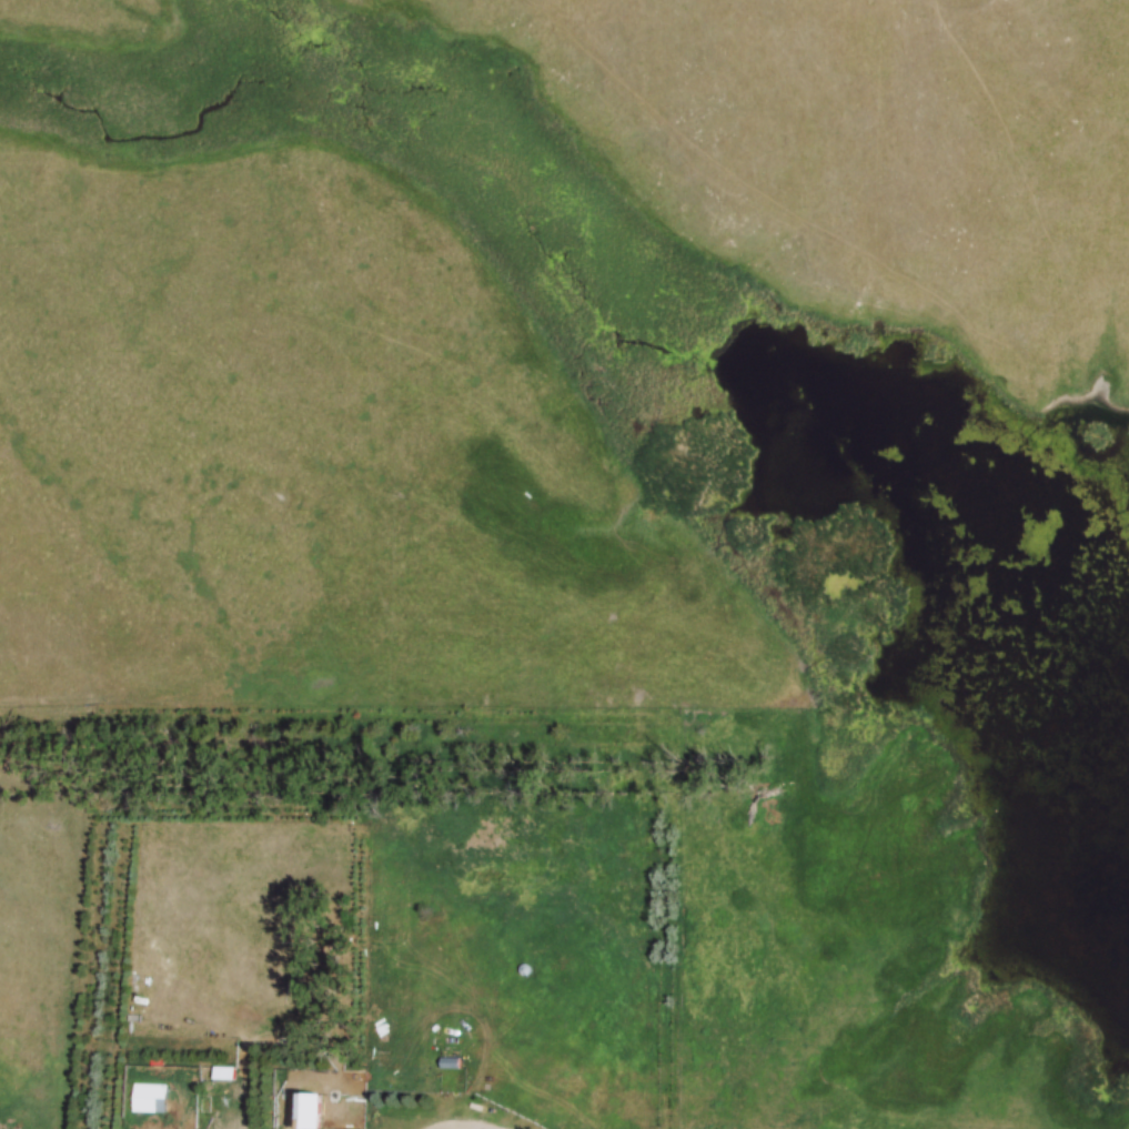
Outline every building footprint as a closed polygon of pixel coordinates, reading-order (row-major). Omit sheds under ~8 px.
[(297,1128),(323,1128),(323,1093),(297,1093),(297,1128)]
